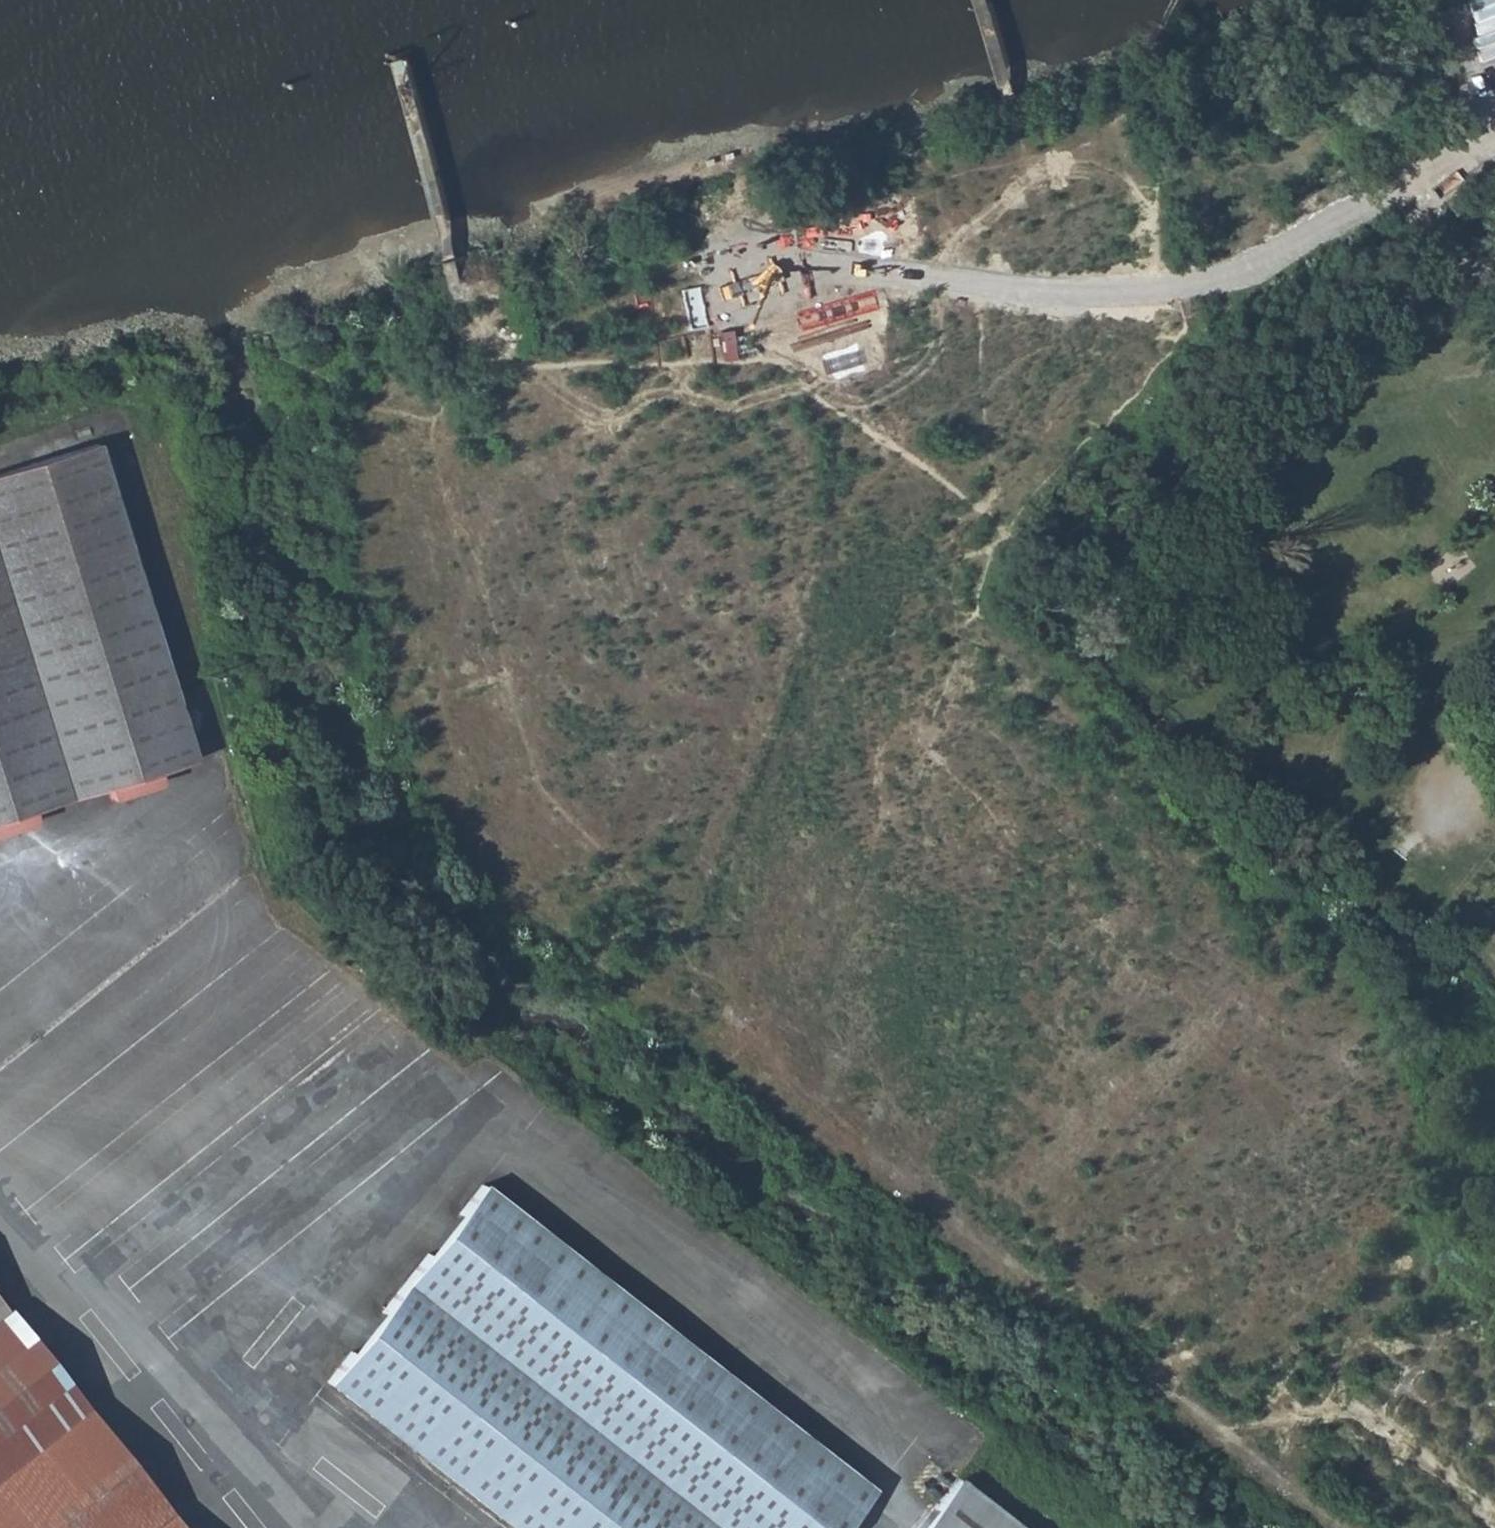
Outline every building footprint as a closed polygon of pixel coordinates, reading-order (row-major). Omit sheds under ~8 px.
[(725,268),(718,270),(722,282),(729,280),(725,268)] [(0,485),(0,820),(188,771),(106,457),(0,485)] [(479,1186),(323,1383),(505,1527),(836,1527),(865,1491),(479,1186)] [(81,1407),(5,1309),(0,1313),(0,1471),(81,1407)] [(81,1407),(0,1471),(0,1527),(175,1527),(81,1407)] [(951,1480),(913,1527),(1013,1527),(951,1480)]
